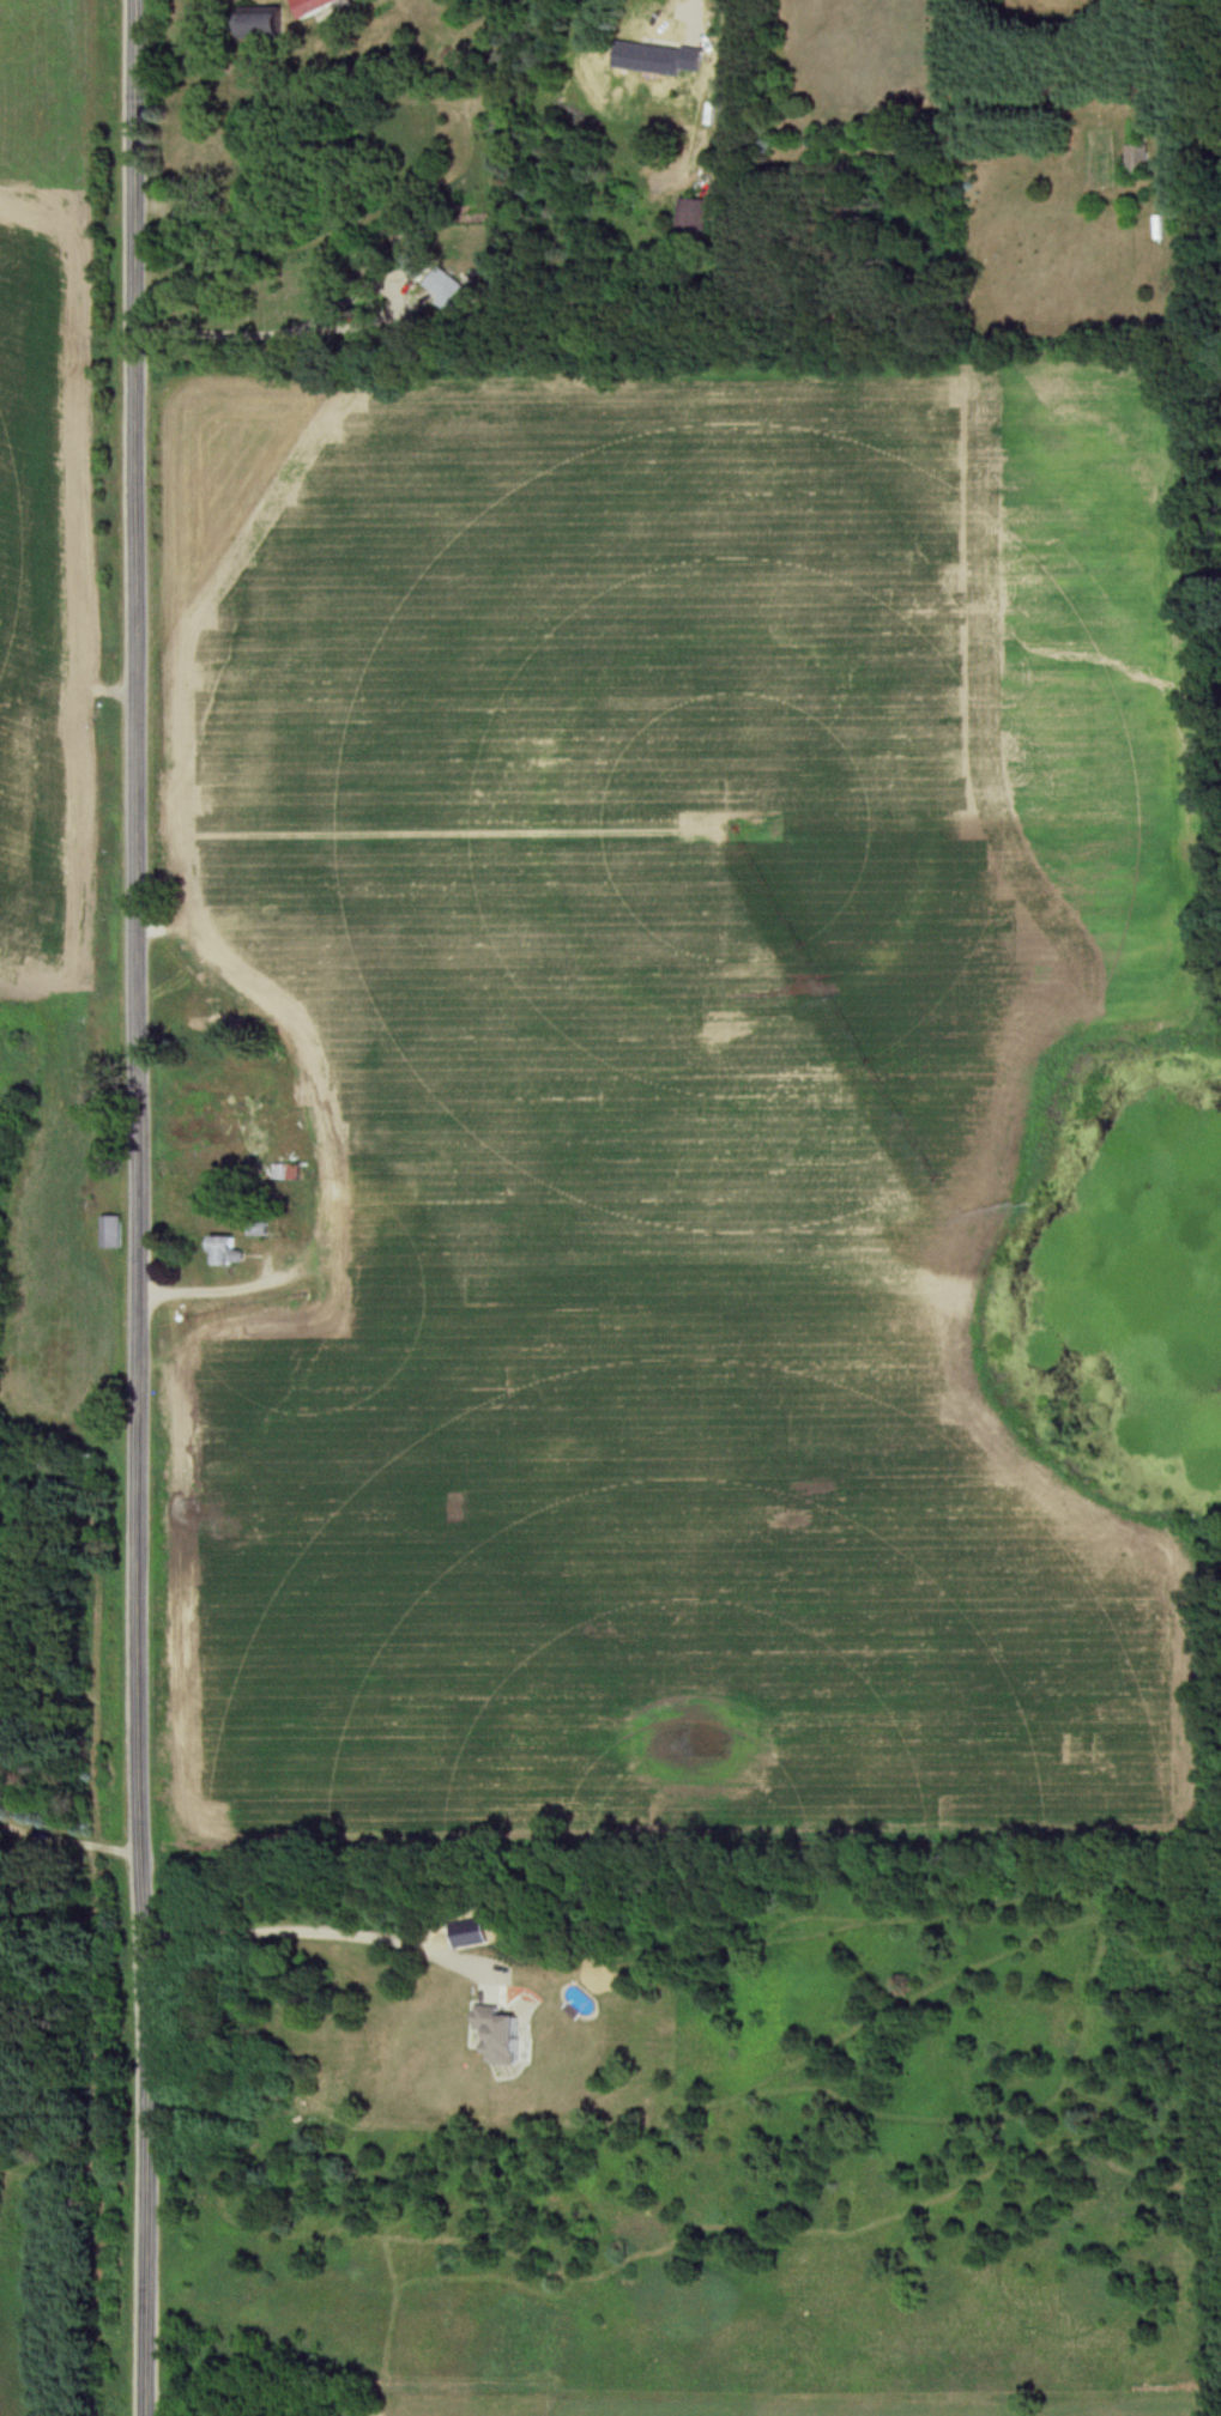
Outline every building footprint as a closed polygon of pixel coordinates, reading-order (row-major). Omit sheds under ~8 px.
[(302,21),(352,0),(293,0),(302,21)] [(243,8),(243,40),(283,40),(283,8),(243,8)] [(629,71),(688,78),(691,49),(652,44),(651,46),(633,44),(629,71)] [(1126,176),(1148,176),(1148,145),(1126,145),(1126,176)] [(705,243),(708,201),(679,199),(676,241),(705,243)] [(422,289),(454,315),(471,293),(439,268),(422,289)] [(281,933),(280,923),(256,923),(256,934),(281,933)] [(312,1165),(275,1165),(275,1183),(312,1183),(312,1165)] [(121,1216),(102,1216),(102,1248),(121,1248),(121,1216)] [(213,1265),(243,1265),(243,1251),(235,1251),(235,1237),(213,1237),(213,1265)]
